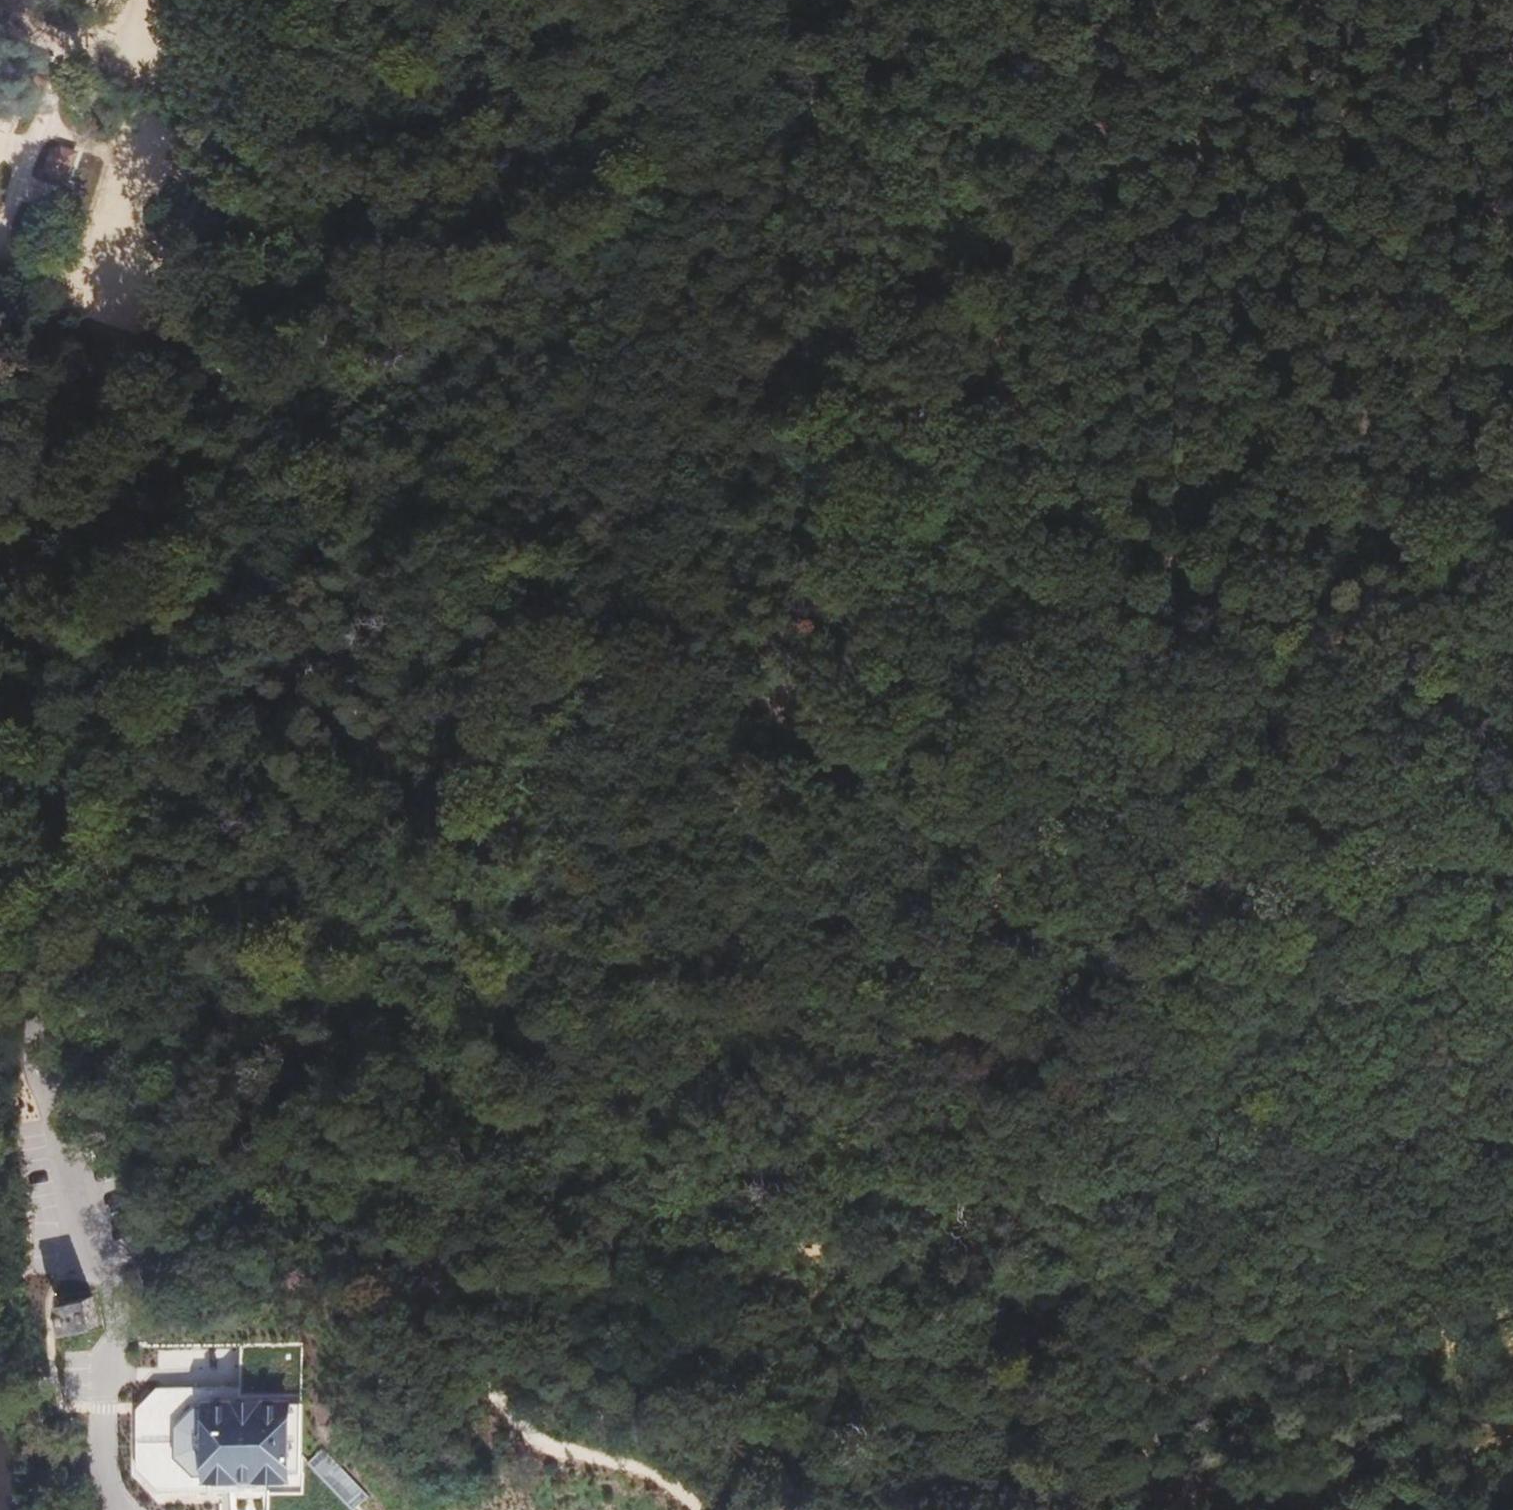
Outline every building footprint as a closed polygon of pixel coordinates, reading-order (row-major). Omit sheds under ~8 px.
[(74,153),(61,149),(55,153),(52,165),(55,172),(68,176),(74,153)] [(72,1333),(103,1331),(101,1300),(70,1302),(72,1333)] [(301,1405),(209,1403),(209,1453),(177,1452),(177,1491),(271,1493),(290,1493),(290,1488),(302,1489),(301,1405)] [(510,1481),(495,1476),(492,1481),(496,1483),(494,1486),(504,1489),(505,1487),(508,1488),(510,1481)] [(271,1493),(271,1509),(357,1509),(352,1505),(290,1493),(271,1493)]
